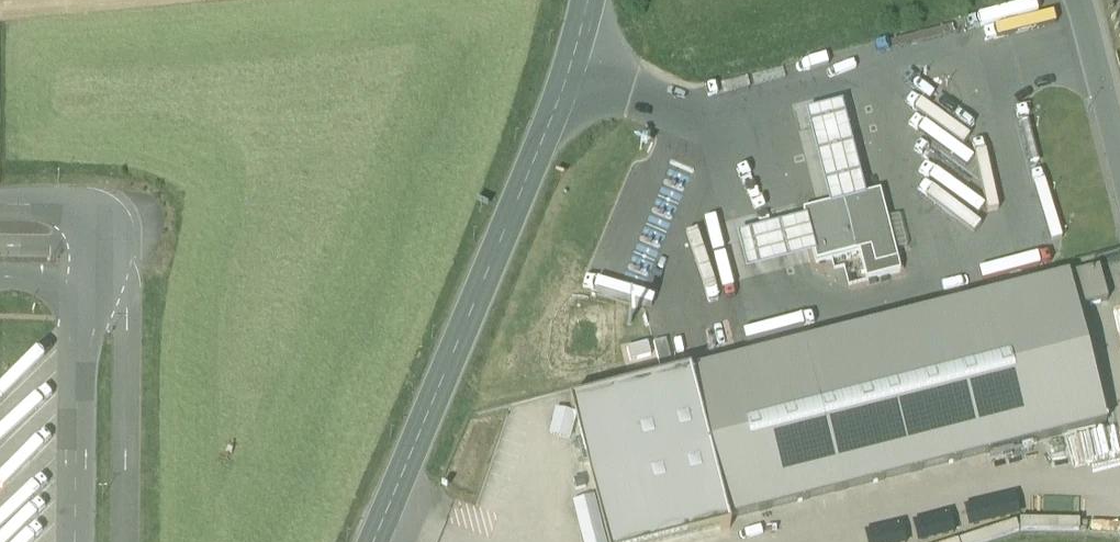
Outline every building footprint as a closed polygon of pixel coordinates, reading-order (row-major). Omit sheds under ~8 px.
[(845,110),(810,119),(834,212),(869,202),(845,110)] [(880,273),(902,267),(884,199),(869,202),(834,212),(808,218),(810,226),(818,260),(821,270),(876,255),(880,273)] [(742,243),(751,277),(818,260),(810,226),(742,243)] [(1068,284),(687,382),(725,529),(1106,431),(1068,284)] [(569,413),(601,541),(714,541),(727,539),(725,529),(687,382),(569,413)]
